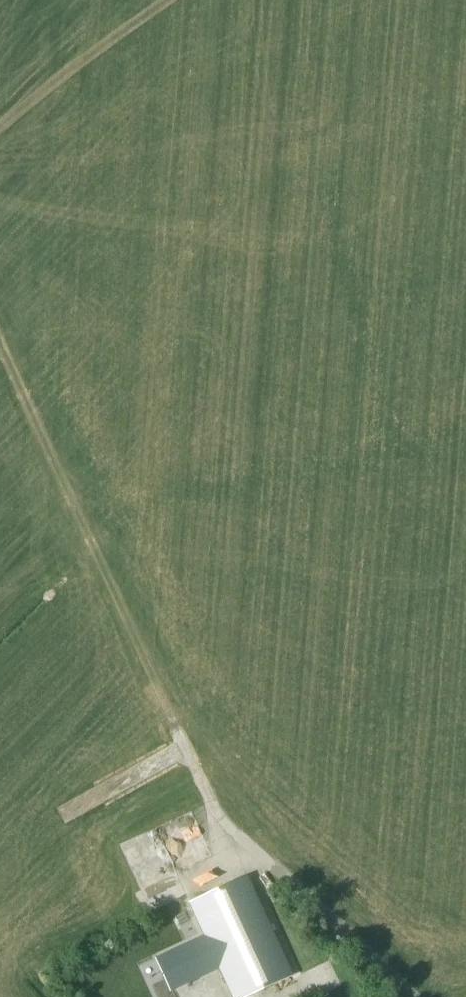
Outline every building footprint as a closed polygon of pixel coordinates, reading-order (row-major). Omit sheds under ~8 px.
[(203,936),(188,942),(204,976),(219,969),(232,996),(248,996),(293,976),(247,876),(188,904),(203,936)] [(188,942),(155,958),(170,992),(204,976),(188,942)]
